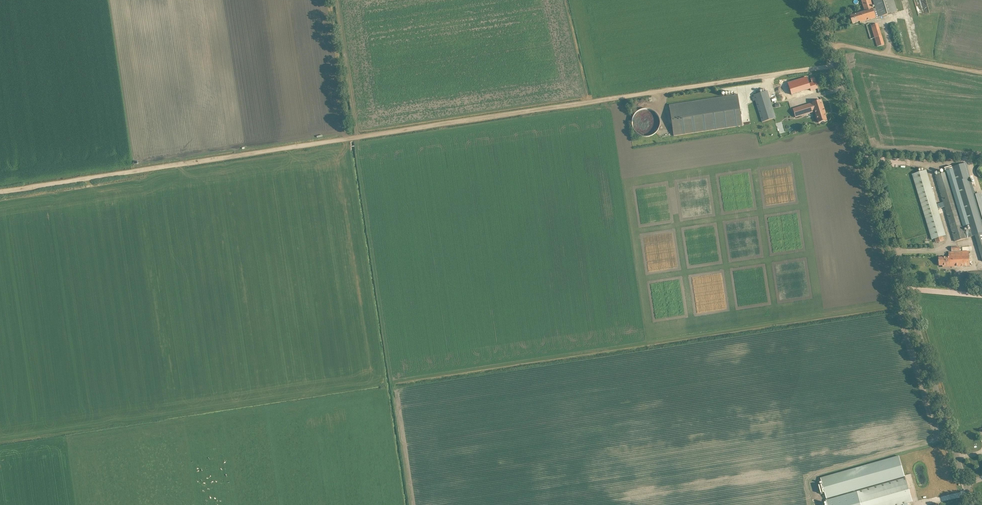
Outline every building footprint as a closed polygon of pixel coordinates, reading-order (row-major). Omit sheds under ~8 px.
[(865,21),(898,11),(894,0),(873,0),(875,8),(873,9),(871,0),(861,0),(865,11),(850,16),(853,23),(860,21),(860,23),(865,21)] [(871,23),(866,24),(870,39),(875,38),(877,47),(885,45),(878,23),(871,25),(871,23)] [(811,91),(818,89),(815,82),(809,84),(807,77),(788,83),(791,95),(810,89),(811,91)] [(762,122),(776,118),(767,91),(754,95),(762,122)] [(742,126),(740,112),(740,108),(737,94),(736,94),(736,95),(722,97),(669,105),(674,136),(742,126)] [(821,100),(812,103),(793,109),(795,117),(806,114),(805,110),(811,108),(812,112),(815,111),(818,123),(827,120),(824,113),(825,113),(821,100)] [(633,130),(636,133),(640,136),(644,137),(648,136),(652,135),(655,132),(657,128),(658,124),(658,119),(656,116),(653,113),(649,111),(644,110),(640,111),(636,113),(633,117),(632,121),(632,126),(633,130)] [(912,174),(931,238),(931,239),(935,238),(943,236),(946,235),(938,209),(944,207),(954,241),(968,237),(973,236),(975,235),(981,259),(981,216),(971,177),(966,162),(964,163),(952,166),(945,168),(946,172),(935,176),(943,202),(936,204),(926,170),(917,172),(912,174)] [(943,267),(948,267),(969,266),(969,251),(948,251),(948,257),(939,257),(939,266),(943,265),(943,267)] [(966,280),(981,280),(981,272),(965,272),(966,276),(964,276),(964,280),(966,280)] [(829,504),(901,504),(913,502),(900,455),(822,478),(829,504)]
